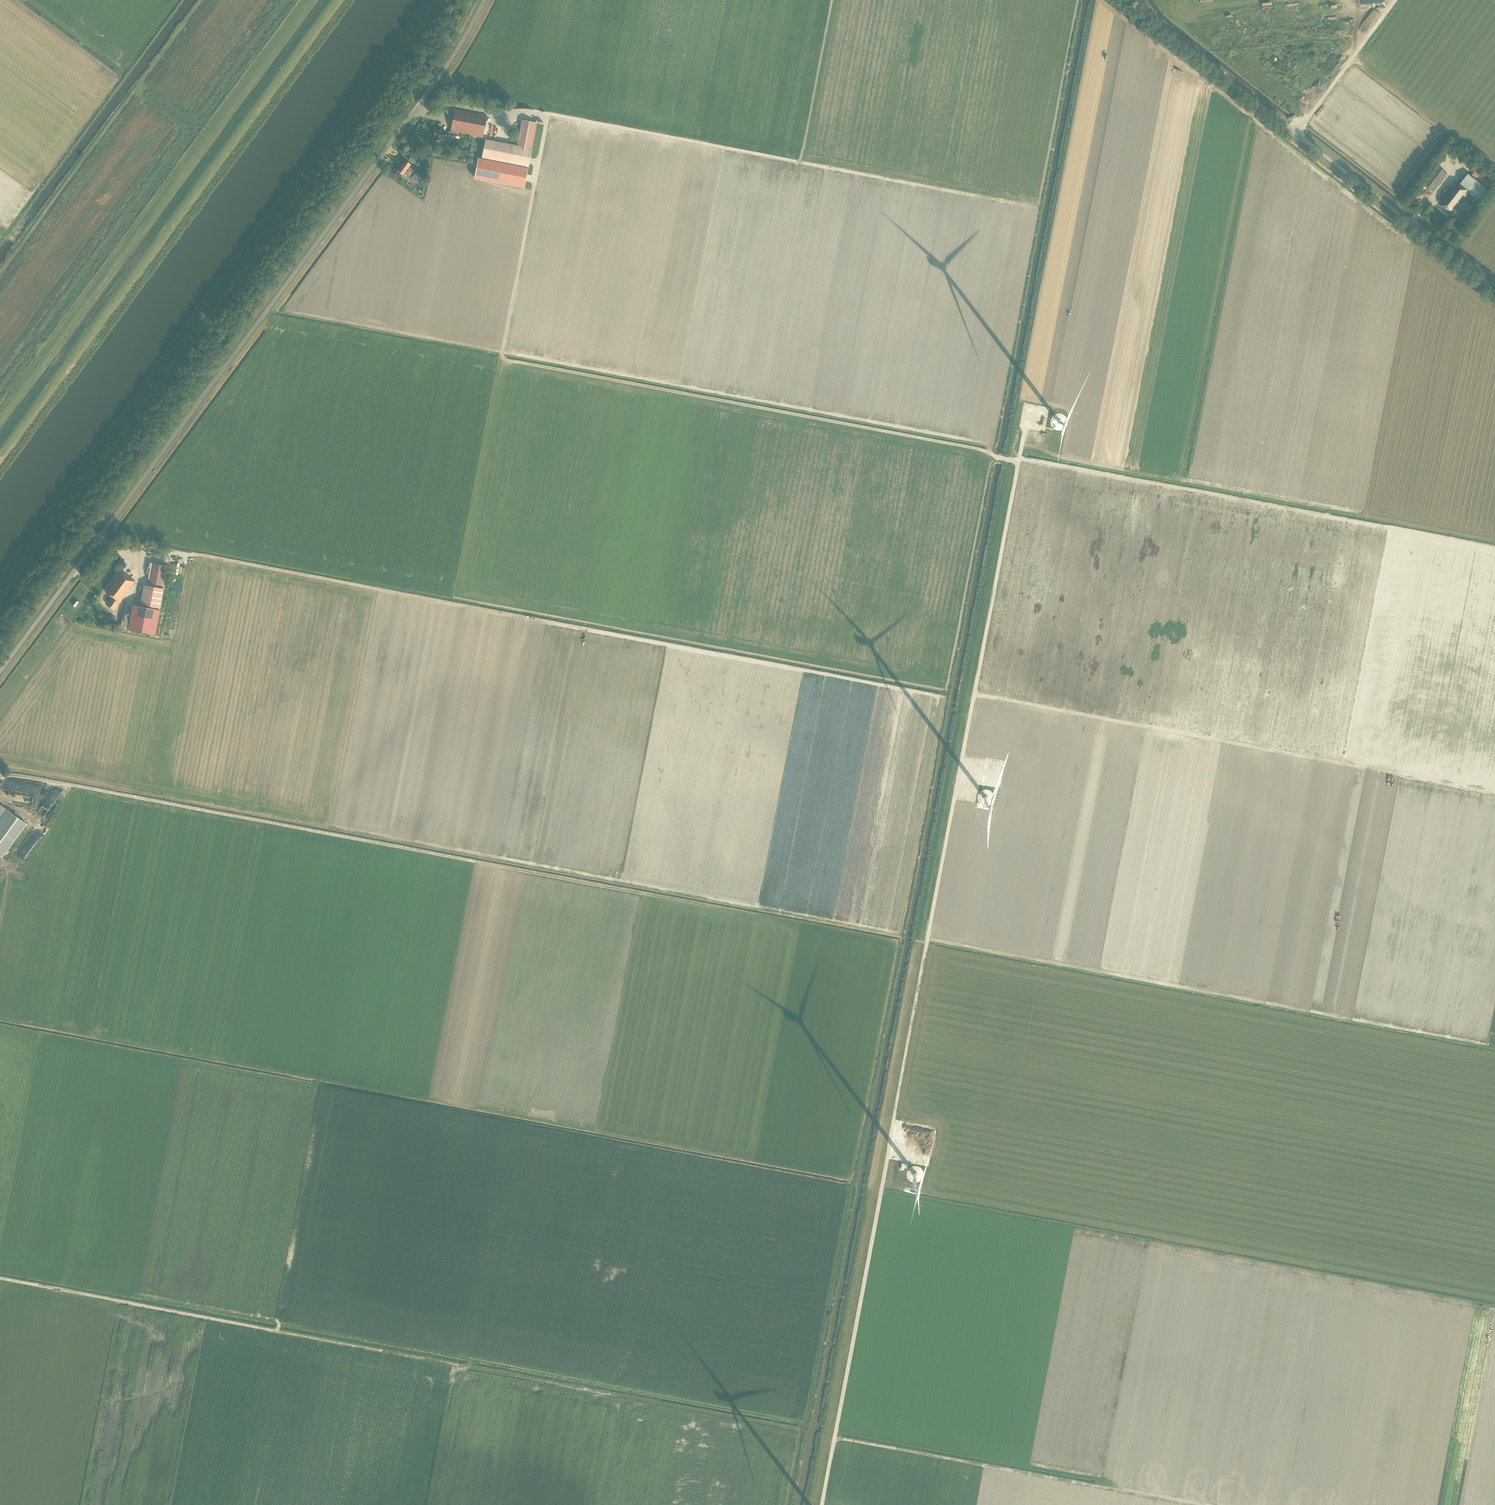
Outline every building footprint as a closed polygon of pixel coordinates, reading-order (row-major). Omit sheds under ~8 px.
[(483,138),(483,134),(487,116),(455,109),(450,133),(449,134),(446,133),(434,130),(433,136),(434,137),(433,140),(439,141),(440,138),(444,139),(445,136),(452,138),(454,132),(483,138)] [(482,159),(528,168),(537,123),(522,120),(517,145),(485,139),(482,159)] [(412,155),(409,160),(414,164),(418,159),(412,155)] [(524,188),(528,168),(479,159),(475,179),(524,188)] [(401,166),(411,173),(413,171),(409,168),(411,165),(405,161),(401,166)] [(411,173),(401,166),(397,171),(403,176),(405,172),(409,175),(411,173)] [(1437,166),(1424,184),(1433,192),(1447,174),(1437,166)] [(1491,191),(1489,190),(1494,182),(1478,168),(1472,176),(1469,173),(1460,184),(1457,182),(1440,205),(1452,214),(1470,191),(1470,192),(1469,194),(1481,203),(1491,191)] [(149,583),(162,586),(166,566),(153,563),(149,583)] [(135,582),(128,576),(122,572),(106,593),(113,598),(107,605),(114,610),(135,582)] [(164,589),(144,585),(140,605),(160,608),(164,589)] [(165,610),(140,606),(135,632),(160,637),(165,610)] [(45,795),(37,812),(43,815),(51,798),(45,795)] [(2,856),(26,823),(0,804),(0,855),(2,856)]
